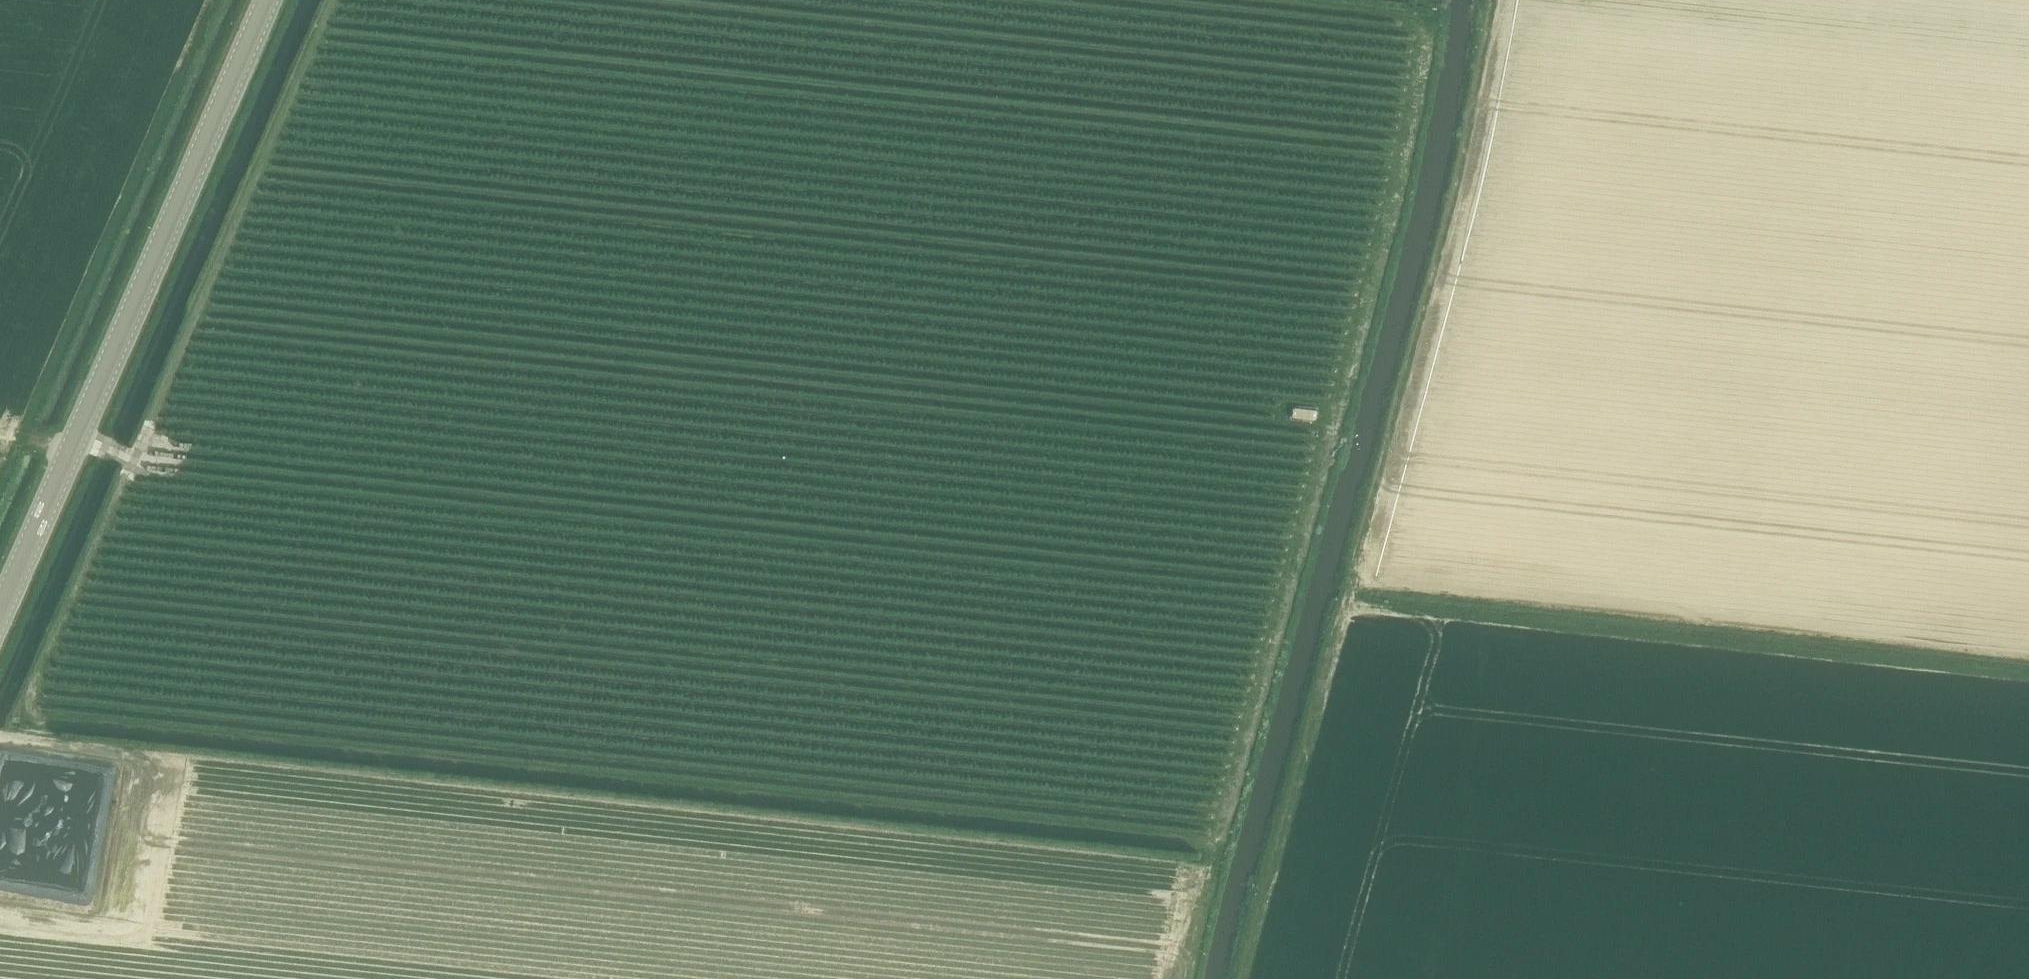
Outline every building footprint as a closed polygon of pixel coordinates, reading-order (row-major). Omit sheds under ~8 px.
[(1303,408),(1303,417),(1323,418),(1324,409),(1303,408)]
